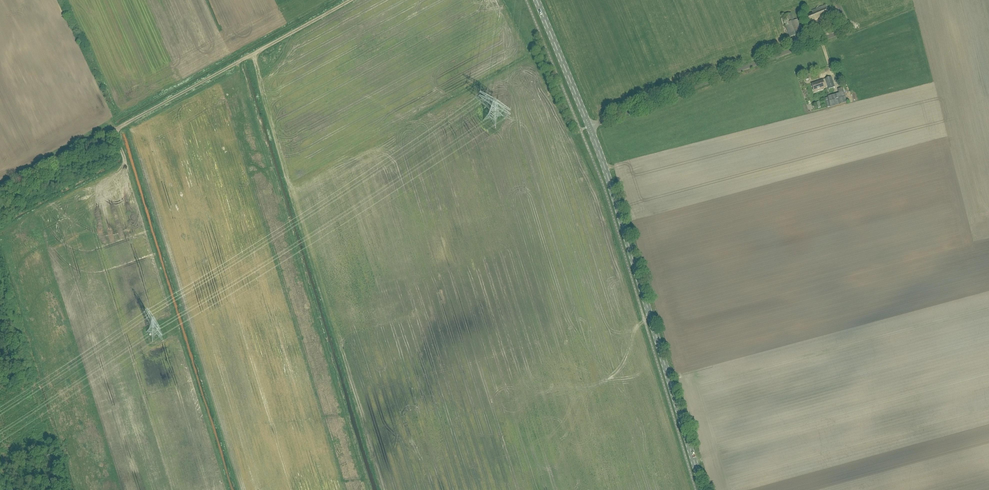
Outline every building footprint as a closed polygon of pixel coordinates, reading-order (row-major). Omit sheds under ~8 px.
[(821,20),(830,16),(825,6),(812,12),(813,14),(806,17),(809,24),(818,20),(817,20),(821,19),(821,20)] [(797,21),(794,22),(788,25),(785,26),(791,39),(803,34),(797,21)] [(829,90),(835,87),(832,78),(826,80),(829,90)] [(815,92),(825,89),(823,81),(812,84),(815,92)]
